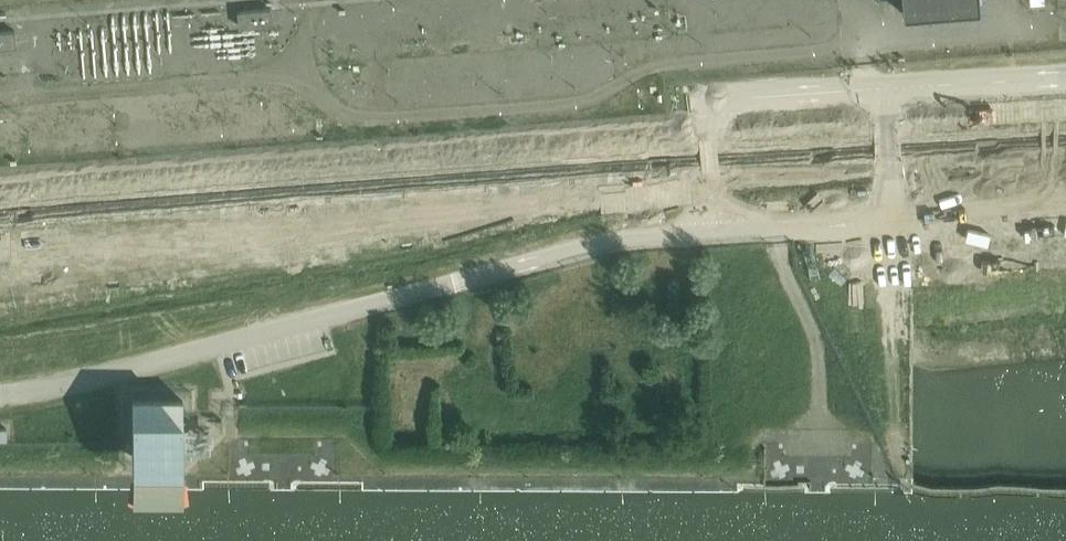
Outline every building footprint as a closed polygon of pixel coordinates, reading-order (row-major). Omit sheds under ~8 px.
[(979,0),(902,0),(903,13),(980,7),(979,0)] [(272,23),(271,8),(238,11),(239,26),(272,23)] [(15,30),(0,32),(0,47),(16,45),(15,30)] [(183,401),(133,401),(133,455),(133,477),(182,478),(183,401)]
